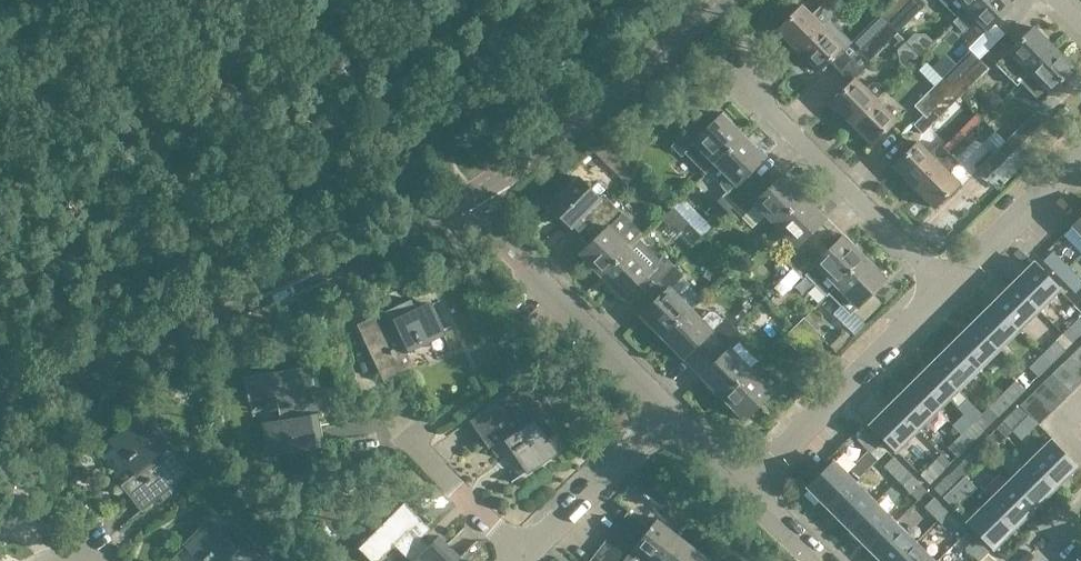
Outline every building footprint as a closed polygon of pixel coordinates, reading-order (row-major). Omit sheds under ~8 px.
[(914,0),(894,0),(880,14),(890,24),(914,0)] [(921,0),(914,0),(890,24),(898,33),(926,5),(921,0)] [(975,0),(956,0),(951,5),(951,11),(958,18),(975,0)] [(977,20),(988,30),(1012,6),(1011,4),(1015,0),(975,0),(958,18),(953,22),(964,33),(977,20)] [(825,3),(812,15),(803,5),(778,30),(799,50),(836,14),(825,3)] [(845,23),(836,14),(799,50),(820,71),(844,46),(833,36),(845,23)] [(890,24),(880,14),(852,43),(861,52),(890,24)] [(890,24),(861,52),(870,61),(898,33),(890,24)] [(1020,82),(1054,48),(1034,28),(997,65),(1018,86),(1021,82),(1020,82)] [(1050,94),(1075,69),(1054,48),(1020,82),(1021,82),(1041,102),(1050,93),(1050,94)] [(971,51),(942,79),(951,88),(980,60),(971,51)] [(989,69),(980,60),(951,88),(960,97),(989,69)] [(873,83),(866,89),(856,79),(831,104),(851,124),(876,99),(886,90),(879,83),(873,83)] [(951,88),(942,79),(915,106),(923,115),(951,88)] [(951,88),(923,115),(914,125),(923,134),(960,97),(951,88)] [(876,99),(851,124),(872,145),(897,120),(876,99)] [(1034,114),(1005,142),(1015,152),(1043,123),(1034,114)] [(714,165),(743,137),(722,116),(704,134),(694,124),(671,147),(681,158),(685,154),(706,175),(715,166),(714,165)] [(764,158),(743,137),(714,165),(715,166),(726,177),(718,185),(727,193),(722,198),(732,208),(755,185),(746,176),(764,158)] [(913,188),(948,153),(939,144),(930,153),(919,142),(893,167),(913,188)] [(978,170),(987,180),(1015,152),(1005,142),(978,170)] [(948,153),(913,188),(934,209),(960,183),(949,172),(958,163),(948,153)] [(636,173),(620,157),(611,167),(627,183),(636,173)] [(764,195),(755,185),(732,208),(741,218),(754,205),(775,226),(803,198),(782,176),(764,195)] [(599,199),(578,178),(550,206),(571,227),(580,218),(589,228),(612,205),(602,195),(599,199)] [(689,244),(709,225),(684,198),(664,217),(689,244)] [(825,219),(803,198),(775,226),(795,247),(782,259),(784,261),(793,269),(815,247),(806,238),(825,219)] [(1064,204),(1031,221),(1041,240),(1074,222),(1064,204)] [(612,205),(589,228),(598,237),(580,255),(600,276),(629,248),(609,228),(622,215),(612,205)] [(659,219),(652,228),(671,241),(677,232),(659,219)] [(1072,228),(1080,237),(1080,219),(1072,228)] [(824,256),(815,247),(793,269),(802,279),(806,275),(827,296),(828,294),(863,259),(843,238),(824,256)] [(629,248),(600,276),(622,298),(640,279),(650,289),(673,266),(663,256),(650,269),(629,248)] [(1061,279),(1070,269),(1053,252),(1043,261),(1061,279)] [(863,259),(828,294),(849,316),(885,280),(863,259)] [(784,261),(775,270),(784,278),(793,269),(784,261)] [(1014,285),(1038,310),(1059,289),(1034,264),(1014,285)] [(673,266),(650,289),(658,297),(640,316),(662,338),(690,310),(670,289),(683,276),(673,266)] [(1061,279),(1075,294),(1080,288),(1080,280),(1070,269),(1061,279)] [(1014,285),(993,305),(1018,330),(1038,310),(1014,285)] [(418,310),(413,299),(358,324),(385,383),(416,369),(406,348),(444,331),(432,304),(418,310)] [(993,305),(973,325),(998,350),(1018,330),(993,305)] [(700,319),(690,310),(662,338),(682,359),(701,340),(711,350),(734,327),(724,317),(720,320),(713,312),(707,312),(700,319)] [(1070,327),(1079,337),(1080,335),(1080,316),(1070,327)] [(793,329),(814,350),(824,340),(803,319),(793,329)] [(973,325),(953,344),(978,369),(998,350),(973,325)] [(734,327),(711,350),(719,358),(700,377),(722,399),(751,371),(730,350),(744,337),(734,327)] [(814,350),(793,329),(783,339),(804,360),(814,350)] [(1056,341),(1042,354),(1052,364),(1066,351),(1056,341)] [(958,389),(959,388),(978,369),(953,344),(933,364),(958,389)] [(1052,364),(1042,354),(1029,368),(1039,378),(1052,364)] [(1063,363),(1080,382),(1080,362),(1073,354),(1063,363)] [(1054,373),(1072,392),(1080,383),(1080,382),(1063,363),(1054,373)] [(933,364),(913,384),(937,409),(950,397),(960,407),(968,399),(959,388),(958,389),(933,364)] [(298,405),(316,402),(310,365),(247,376),(251,399),(277,395),(282,421),(266,424),(270,452),(323,443),(318,415),(300,418),(298,405)] [(762,382),(751,371),(722,399),(743,420),(781,382),(771,372),(762,382)] [(1054,373),(1044,382),(1062,402),(1072,392),(1054,373)] [(1001,395),(1011,405),(1025,391),(1015,381),(1001,395)] [(1044,382),(1034,392),(1053,411),(1062,402),(1044,382)] [(913,384),(893,404),(917,429),(937,409),(913,384)] [(546,442),(556,435),(524,385),(470,420),(489,449),(508,437),(530,471),(554,455),(546,442)] [(1053,411),(1034,392),(1021,405),(1022,407),(1029,415),(1039,424),(1053,411)] [(988,408),(997,418),(1011,405),(1001,395),(988,408)] [(893,404),(872,425),(897,450),(917,429),(893,404)] [(1012,432),(1029,415),(1022,407),(1021,405),(1003,423),(1012,432)] [(138,470),(121,483),(141,510),(192,471),(156,424),(147,431),(137,419),(113,437),(138,470)] [(961,435),(971,445),(985,431),(975,421),(961,435)] [(856,439),(871,453),(880,444),(866,430),(856,439)] [(971,445),(961,435),(948,448),(958,458),(971,445)] [(990,436),(976,449),(985,458),(999,445),(990,436)] [(1029,462),(1054,488),(1074,468),(1050,442),(1029,462)] [(962,462),(972,472),(985,458),(976,449),(962,462)] [(894,458),(884,467),(898,480),(907,471),(894,458)] [(920,475),(930,485),(944,471),(934,461),(920,475)] [(828,508),(853,483),(832,462),(807,487),(828,508)] [(1054,488),(1029,462),(1009,482),(1033,507),(1054,488)] [(898,480),(912,494),(921,484),(907,471),(898,480)] [(935,490),(944,499),(958,485),(949,476),(935,490)] [(1009,482),(988,502),(1013,527),(1033,507),(1009,482)] [(873,503),(853,483),(828,508),(848,528),(873,503)] [(938,521),(948,511),(934,497),(925,507),(938,521)] [(988,502),(968,522),(992,547),(1013,527),(988,502)] [(460,560),(439,539),(427,552),(417,542),(430,530),(404,503),(358,549),(370,560),(379,560),(395,546),(410,560),(458,560),(460,560)] [(873,503),(848,528),(868,548),(893,523),(873,503)] [(257,506),(250,512),(258,520),(265,514),(257,506)] [(948,511),(938,521),(951,535),(961,525),(948,511)] [(619,524),(641,541),(649,530),(628,513),(627,514),(619,524)] [(680,536),(658,519),(649,530),(641,541),(635,548),(650,560),(660,560),(680,536)] [(228,525),(219,534),(208,523),(187,544),(204,560),(265,560),(228,525)] [(893,523),(868,548),(881,560),(896,560),(913,543),(893,523)] [(619,524),(611,534),(633,551),(635,548),(641,541),(619,524)] [(603,545),(624,560),(625,560),(633,551),(611,534),(603,545)] [(702,554),(680,536),(660,560),(696,560),(702,554)] [(975,539),(965,548),(977,560),(980,560),(989,552),(975,539)] [(896,560),(931,560),(913,543),(896,560)] [(595,555),(602,560),(624,560),(603,545),(595,555)]
